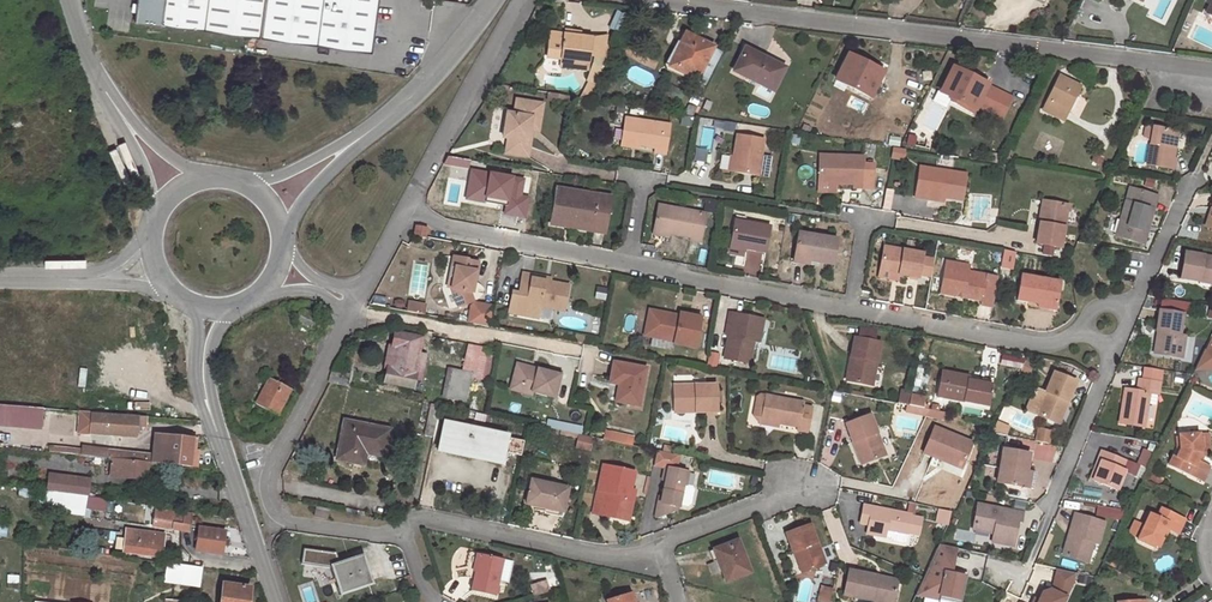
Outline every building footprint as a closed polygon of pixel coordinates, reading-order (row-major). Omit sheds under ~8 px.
[(135,23),(163,26),(164,24),(371,52),(378,0),(138,0),(135,23)] [(606,31),(591,38),(589,55),(604,57),(605,44),(606,31)] [(589,55),(591,38),(551,33),(548,57),(561,59),(560,66),(587,69),(589,55)] [(686,33),(681,44),(684,45),(672,68),(697,80),(714,47),(686,33)] [(681,44),(677,41),(665,65),(672,68),(684,45),(681,44)] [(616,45),(605,44),(604,57),(604,66),(605,67),(610,57),(616,45)] [(714,47),(697,80),(706,85),(722,52),(714,47)] [(745,48),(733,71),(773,92),(784,68),(745,48)] [(850,51),(848,55),(872,67),(874,63),(850,51)] [(848,55),(835,80),(871,98),(884,72),(872,67),(848,55)] [(590,82),(596,85),(605,67),(604,66),(593,63),(586,81),(590,82)] [(955,63),(952,68),(974,79),(976,74),(955,63)] [(951,98),(949,102),(973,114),(987,86),(974,79),(952,68),(940,92),(951,98)] [(1060,76),(1043,110),(1064,120),(1080,87),(1060,76)] [(706,85),(697,80),(693,88),(702,93),(706,85)] [(596,85),(590,82),(581,98),(588,99),(596,85)] [(543,104),(516,100),(515,110),(507,109),(503,138),(507,138),(505,152),(528,156),(531,140),(528,139),(530,129),(539,130),(543,104)] [(683,115),(692,116),(696,107),(688,105),(683,115)] [(621,143),(622,143),(638,146),(655,148),(654,153),(666,155),(671,125),(625,118),(621,143)] [(1147,138),(1149,127),(1141,126),(1139,137),(1147,138)] [(1150,127),(1149,127),(1147,138),(1144,165),(1170,169),(1172,159),(1170,158),(1171,153),(1167,152),(1168,143),(1172,142),(1174,131),(1160,129),(1150,127)] [(734,157),(732,173),(758,177),(764,140),(737,136),(734,157)] [(1095,153),(1091,161),(1100,166),(1104,157),(1095,153)] [(863,158),(819,156),(817,183),(836,184),(852,185),(851,189),(871,190),(872,166),(862,165),(863,158)] [(928,195),(945,198),(962,202),(967,174),(919,167),(914,198),(927,200),(928,195)] [(538,186),(536,198),(545,200),(547,187),(538,186)] [(1150,209),(1154,209),(1158,197),(1131,188),(1116,236),(1140,243),(1150,209)] [(583,199),(583,193),(556,189),(551,218),(606,227),(611,198),(600,196),(599,202),(583,199)] [(600,196),(583,193),(583,199),(599,202),(600,196)] [(1042,224),(1038,223),(1035,243),(1061,248),(1068,204),(1046,200),(1042,224)] [(1042,200),(1038,223),(1042,224),(1046,200),(1042,200)] [(654,230),(670,233),(691,237),(690,240),(701,242),(706,214),(659,205),(654,230)] [(1144,244),(1154,209),(1150,209),(1140,243),(1144,244)] [(606,227),(551,218),(550,224),(605,233),(606,227)] [(770,227),(736,220),(731,246),(765,252),(770,227)] [(415,226),(413,236),(425,238),(426,236),(427,229),(415,226)] [(810,258),(810,261),(832,265),(837,239),(798,233),(794,256),(810,258)] [(880,270),(901,274),(919,278),(920,274),(922,257),(923,254),(884,247),(880,270)] [(1012,269),(1014,251),(1000,250),(999,268),(1012,269)] [(1199,282),(1200,278),(1211,280),(1211,256),(1183,252),(1180,279),(1199,282)] [(809,265),(810,261),(810,258),(794,256),(793,262),(809,265)] [(450,288),(457,307),(472,302),(469,292),(470,286),(472,287),(477,262),(466,260),(466,259),(452,257),(450,267),(454,268),(450,288)] [(922,257),(920,274),(932,276),(935,259),(922,257)] [(993,305),(998,277),(969,271),(969,270),(959,268),(960,263),(947,260),(944,278),(946,278),(948,282),(946,292),(957,294),(958,290),(964,292),(963,295),(982,299),(981,302),(993,305)] [(900,279),(901,274),(880,270),(879,275),(900,279)] [(532,275),(522,273),(518,294),(512,292),(509,312),(538,318),(540,306),(563,310),(568,285),(549,281),(532,278),(532,275)] [(1039,300),(1056,303),(1059,286),(1060,282),(1022,275),(1016,299),(1038,303),(1039,300)] [(1055,310),(1056,303),(1039,300),(1038,303),(1037,307),(1055,310)] [(468,323),(489,327),(493,307),(475,304),(471,307),(468,323)] [(302,310),(296,320),(320,333),(325,322),(302,310)] [(654,337),(659,311),(650,310),(646,335),(654,337)] [(1162,332),(1159,354),(1181,358),(1185,336),(1180,335),(1183,313),(1159,310),(1156,332),(1157,332),(1162,332)] [(676,314),(659,311),(654,337),(676,341),(675,344),(697,348),(703,316),(681,312),(680,318),(675,316),(676,314)] [(758,329),(763,330),(766,319),(734,313),(726,359),(751,364),(756,341),(758,329)] [(396,352),(388,350),(384,368),(387,369),(384,383),(411,389),(413,378),(421,380),(426,355),(419,354),(422,338),(395,332),(392,346),(397,347),(396,352)] [(1154,353),(1159,354),(1162,332),(1157,332),(1154,353)] [(855,336),(852,355),(857,356),(852,380),(873,384),(881,341),(855,336)] [(1210,343),(1200,365),(1211,364),(1211,343),(1210,343)] [(470,374),(483,376),(488,349),(468,345),(462,372),(470,374)] [(492,365),(494,350),(488,349),(483,376),(490,378),(493,365),(492,365)] [(857,356),(852,355),(847,379),(852,380),(857,356)] [(1000,355),(998,367),(1029,371),(1031,360),(1000,355)] [(609,378),(619,384),(615,402),(639,406),(647,368),(613,362),(609,378)] [(538,370),(518,365),(517,368),(537,374),(538,370)] [(1145,367),(1143,379),(1159,381),(1161,369),(1145,367)] [(517,368),(511,390),(532,396),(533,393),(554,399),(561,373),(551,370),(550,373),(538,370),(537,374),(517,368)] [(329,383),(346,386),(348,375),(333,370),(330,374),(330,377),(329,383)] [(470,374),(462,372),(451,370),(445,398),(465,402),(470,374)] [(947,387),(942,386),(940,397),(990,406),(993,384),(965,379),(966,375),(949,373),(947,387)] [(1063,404),(1067,405),(1077,382),(1054,373),(1037,415),(1055,422),(1063,404)] [(269,378),(256,403),(277,415),(292,389),(269,378)] [(1144,427),(1149,393),(1158,395),(1160,381),(1159,381),(1143,379),(1139,378),(1137,391),(1127,389),(1124,404),(1122,404),(1119,423),(1144,427)] [(411,389),(384,383),(383,391),(409,397),(411,389)] [(674,386),(675,407),(697,407),(697,413),(718,412),(717,384),(674,386)] [(486,402),(489,387),(482,385),(480,400),(486,402)] [(910,407),(912,394),(903,392),(900,405),(908,406),(910,407)] [(439,406),(440,406),(441,406),(442,397),(436,395),(434,405),(439,406)] [(780,421),(780,424),(798,428),(797,431),(808,433),(813,409),(804,407),(804,403),(766,395),(764,408),(762,418),(780,421)] [(912,395),(910,407),(919,408),(924,409),(927,398),(912,395)] [(467,398),(464,411),(471,412),(474,399),(467,398)] [(407,406),(379,400),(377,409),(405,415),(407,406)] [(584,414),(544,403),(541,412),(582,423),(584,414)] [(40,407),(0,404),(0,427),(39,429),(40,407)] [(439,406),(434,405),(431,404),(424,436),(432,437),(439,406)] [(1063,404),(1055,422),(1059,424),(1067,405),(1063,404)] [(778,430),(780,424),(780,421),(762,418),(764,408),(755,406),(753,418),(762,426),(778,430)] [(910,407),(908,406),(906,414),(918,416),(919,408),(910,407)] [(924,409),(919,408),(918,416),(926,417),(929,410),(924,409)] [(91,433),(137,436),(138,416),(92,413),(91,433)] [(844,425),(851,443),(857,441),(866,464),(886,456),(869,415),(844,425)] [(344,420),(337,454),(355,457),(357,451),(366,453),(385,457),(390,430),(344,420)] [(438,451),(467,457),(473,428),(444,422),(438,451)] [(473,428),(467,457),(502,464),(505,452),(521,456),(524,442),(508,438),(508,436),(473,428)] [(1049,444),(1051,431),(1036,428),(1033,441),(1049,444)] [(934,429),(923,454),(946,465),(947,462),(962,468),(972,446),(934,429)] [(607,430),(604,440),(625,444),(627,434),(607,430)] [(1171,462),(1205,478),(1211,463),(1203,459),(1199,457),(1202,450),(1206,452),(1211,449),(1210,431),(1201,431),(1181,432),(1182,446),(1179,454),(1175,453),(1171,462)] [(190,465),(193,438),(155,434),(152,461),(190,465)] [(625,444),(634,446),(636,435),(627,434),(625,444)] [(193,438),(190,465),(198,466),(200,449),(197,448),(198,439),(193,438)] [(857,441),(851,443),(861,466),(866,464),(857,441)] [(148,453),(85,446),(84,455),(113,458),(147,461),(148,453)] [(1024,487),(1027,470),(1030,454),(1004,449),(997,482),(1024,487)] [(357,451),(355,457),(354,463),(364,465),(366,453),(357,451)] [(675,470),(678,455),(671,454),(663,452),(657,451),(654,466),(666,468),(675,470)] [(1101,451),(1097,462),(1093,481),(1117,490),(1124,472),(1127,473),(1131,463),(1101,451)] [(355,457),(337,454),(336,459),(354,463),(355,457)] [(121,471),(134,473),(133,478),(145,479),(147,461),(113,458),(111,475),(120,476),(121,471)] [(947,462),(946,465),(960,471),(962,468),(947,462)] [(635,472),(603,466),(593,512),(630,520),(635,491),(630,490),(635,472)] [(661,504),(658,503),(655,517),(658,518),(678,509),(679,504),(683,483),(686,484),(686,483),(688,472),(675,470),(666,468),(663,480),(666,481),(663,495),(661,504)] [(1038,472),(1027,470),(1024,487),(1035,489),(1038,472)] [(50,475),(48,491),(87,496),(88,496),(90,481),(50,475)] [(568,488),(531,480),(526,504),(563,511),(568,488)] [(686,484),(683,483),(679,504),(688,506),(692,503),(694,489),(692,485),(686,484)] [(87,496),(48,491),(38,489),(35,509),(84,516),(87,496)] [(88,507),(108,510),(110,499),(89,497),(88,507)] [(913,515),(864,504),(860,522),(869,524),(867,533),(891,538),(893,541),(904,543),(907,541),(909,533),(912,517),(913,515)] [(995,525),(995,528),(992,541),(1013,545),(1018,522),(1021,523),(1023,513),(977,504),(975,520),(995,525)] [(1094,514),(1120,521),(1122,511),(1096,504),(1094,514)] [(1167,525),(1172,526),(1181,530),(1188,515),(1163,504),(1159,513),(1151,510),(1146,521),(1140,535),(1139,537),(1158,545),(1163,534),(1167,525)] [(185,512),(157,508),(155,525),(174,527),(175,523),(183,524),(185,512)] [(183,524),(192,525),(194,513),(185,512),(183,524)] [(1089,540),(1093,542),(1097,543),(1104,522),(1075,514),(1063,555),(1083,561),(1089,540)] [(923,519),(912,517),(909,533),(919,535),(923,519)] [(9,521),(0,520),(0,535),(7,536),(9,521)] [(1140,535),(1146,521),(1143,520),(1137,534),(1140,535)] [(787,533),(794,552),(800,549),(807,569),(825,562),(811,525),(787,533)] [(1167,536),(1172,526),(1167,525),(1163,534),(1167,536)] [(223,552),(226,529),(201,526),(197,549),(223,552)] [(160,546),(162,534),(129,530),(126,552),(163,557),(164,547),(160,546)] [(985,543),(986,533),(956,530),(955,539),(985,543)] [(738,540),(716,548),(718,555),(716,555),(726,582),(751,573),(738,540)] [(1087,562),(1093,542),(1089,540),(1083,561),(1087,562)] [(959,600),(965,573),(953,572),(957,549),(940,546),(917,595),(940,600),(941,596),(959,600)] [(302,549),(300,561),(331,566),(333,554),(302,549)] [(800,549),(794,552),(801,572),(807,569),(800,549)] [(464,576),(475,578),(480,554),(469,552),(464,576)] [(480,554),(475,578),(472,590),(495,596),(499,579),(503,559),(480,554)] [(363,556),(333,565),(338,579),(336,580),(341,594),(372,584),(363,556)] [(512,561),(503,559),(499,579),(507,581),(512,561)] [(165,582),(199,587),(201,568),(167,563),(165,582)] [(871,600),(882,601),(894,601),(898,580),(883,577),(883,581),(877,580),(878,576),(849,569),(843,594),(871,600)] [(1057,570),(1052,589),(1051,591),(1049,590),(1042,593),(1038,601),(1064,601),(1072,584),(1074,573),(1057,570)] [(940,600),(952,601),(963,601),(968,574),(965,573),(959,600),(941,596),(940,600)] [(534,596),(549,592),(546,581),(531,585),(534,596)] [(249,589),(224,585),(221,601),(247,601),(249,589)] [(833,589),(823,586),(819,601),(830,601),(833,589)] [(607,601),(633,601),(631,594),(607,601)]
